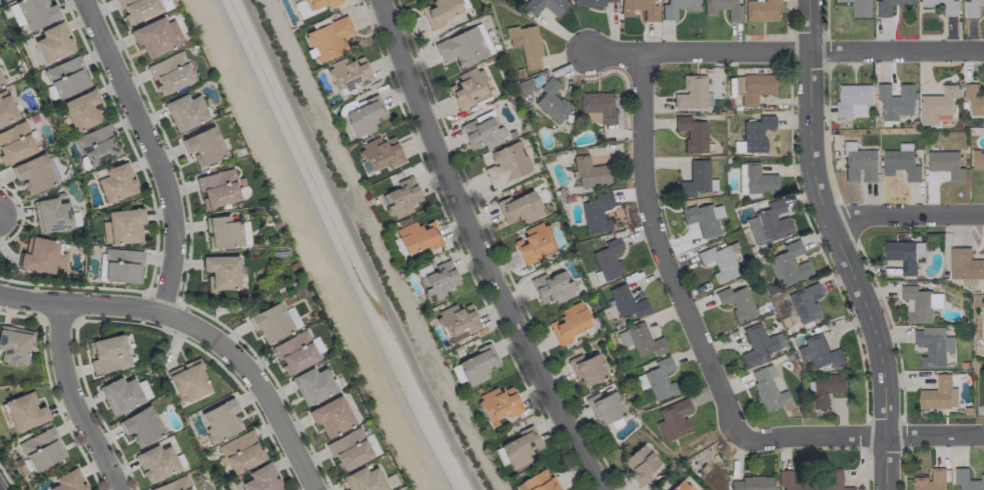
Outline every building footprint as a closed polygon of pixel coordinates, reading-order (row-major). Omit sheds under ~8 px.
[(51,3),(46,5),(44,0),(16,0),(13,1),(24,31),(57,18),(51,3)] [(156,0),(114,0),(125,25),(160,10),(156,0)] [(340,2),(339,0),(299,0),(300,1),(293,3),(299,18),(340,2)] [(443,25),(441,19),(461,12),(457,0),(428,0),(430,5),(419,8),(427,30),(443,25)] [(566,3),(563,0),(526,0),(519,7),(530,18),(542,6),(554,17),(566,3)] [(619,15),(630,16),(630,9),(641,9),(641,21),(656,21),(656,4),(650,4),(650,0),(619,0),(619,15)] [(675,19),(675,9),(697,9),(697,0),(666,0),(666,3),(661,3),(661,19),(675,19)] [(703,15),(714,15),(714,9),(726,9),(726,21),(740,21),(740,4),(734,4),(734,0),(703,0),(703,15)] [(777,0),(762,0),(744,0),(744,20),(777,20),(777,0)] [(870,16),(870,0),(851,0),(851,17),(870,16)] [(874,17),(889,17),(889,3),(912,4),(912,0),(875,0),(874,17)] [(919,5),(942,6),(941,15),(956,16),(956,0),(919,0),(919,5)] [(968,0),(963,0),(963,17),(977,17),(977,5),(983,5),(983,0),(968,0)] [(346,51),(341,39),(353,34),(345,15),(303,32),(308,46),(311,45),(318,62),(346,51)] [(128,29),(134,44),(139,42),(145,58),(182,43),(172,19),(164,22),(161,16),(128,29)] [(41,64),(73,51),(61,21),(38,31),(41,37),(32,41),(41,64)] [(539,67),(537,56),(541,55),(534,23),(505,29),(508,47),(518,45),(523,70),(539,67)] [(491,52),(479,24),(432,43),(440,62),(453,57),(457,67),(491,52)] [(145,64),(157,94),(192,82),(180,51),(145,64)] [(54,100),(89,85),(76,55),(41,70),(54,100)] [(371,80),(360,55),(348,61),(346,57),(326,66),(338,95),(371,80)] [(489,97),(478,67),(456,74),(458,81),(447,85),(455,109),(489,97)] [(704,75),(682,74),(682,93),(672,93),(672,107),(709,108),(710,92),(704,92),(704,75)] [(739,106),(755,105),(755,94),(772,93),(771,74),(733,75),(734,95),(739,95),(739,106)] [(559,84),(547,76),(538,89),(540,90),(531,105),(558,123),(569,105),(552,94),(559,84)] [(913,83),(898,83),(898,96),(889,96),(889,83),(876,83),(876,100),(881,100),(881,120),(897,120),(897,114),(912,114),(913,83)] [(963,83),(963,99),(969,99),(969,114),(983,115),(983,93),(978,93),(978,83),(963,83)] [(871,103),(870,84),(836,84),(836,116),(865,116),(865,104),(871,103)] [(936,123),(935,114),(951,114),(950,98),(957,97),(956,84),(941,84),(941,94),(918,95),(919,124),(936,123)] [(71,132),(97,122),(90,105),(97,102),(92,88),(59,102),(71,132)] [(578,93),(578,112),(597,111),(597,124),(612,124),(612,92),(578,93)] [(175,133),(207,119),(197,94),(187,98),(184,93),(162,103),(175,133)] [(17,118),(7,94),(0,96),(0,125),(17,118)] [(505,139),(489,105),(472,113),(474,118),(458,125),(469,150),(482,144),(484,149),(505,139)] [(740,120),(741,152),(763,151),(762,129),(773,128),(773,114),(756,114),(757,120),(740,120)] [(705,152),(704,121),(688,121),(688,115),(673,116),(673,130),(683,130),(683,152),(705,152)] [(22,120),(0,130),(0,166),(35,151),(22,120)] [(87,168),(118,153),(109,134),(112,133),(107,122),(73,137),(87,168)] [(184,154),(190,151),(197,167),(224,155),(212,125),(178,139),(184,154)] [(356,145),(368,171),(385,163),(387,168),(403,161),(392,136),(379,142),(377,136),(356,145)] [(489,188),(530,169),(517,139),(488,152),(493,163),(481,169),(489,188)] [(875,149),(855,150),(855,141),(842,141),(842,182),(859,182),(876,182),(875,149)] [(971,150),(971,169),(983,169),(983,149),(971,150)] [(919,181),(919,164),(913,164),(913,150),(882,150),(881,175),(893,175),(893,169),(905,169),(905,181),(919,181)] [(964,181),(963,167),(958,167),(958,150),(927,151),(928,170),(948,170),(948,181),(964,181)] [(8,166),(14,181),(20,178),(27,194),(54,183),(42,153),(8,166)] [(588,166),(587,154),(573,155),(575,186),(606,184),(605,165),(588,166)] [(688,160),(688,180),(676,181),(677,196),(693,196),(693,191),(715,190),(714,178),(707,179),(707,159),(688,160)] [(102,169),(104,176),(95,179),(102,203),(135,193),(126,161),(102,169)] [(757,162),(738,162),(737,192),(776,193),(776,174),(757,174),(757,162)] [(239,199),(231,167),(194,177),(202,209),(239,199)] [(411,211),(409,204),(420,200),(411,175),(396,181),(399,187),(380,194),(390,219),(411,211)] [(495,203),(503,224),(517,218),(519,224),(541,215),(530,188),(495,203)] [(580,202),(584,233),(609,230),(608,218),(601,219),(599,207),(612,205),(609,191),(586,195),(587,201),(580,202)] [(71,227),(66,201),(56,203),(55,196),(30,201),(36,233),(71,227)] [(745,219),(753,245),(791,233),(785,213),(784,213),(779,197),(765,202),(767,208),(751,212),(753,216),(745,219)] [(683,224),(695,221),(699,238),(718,234),(715,218),(722,216),(718,201),(679,210),(683,224)] [(105,211),(106,221),(100,221),(102,244),(139,241),(137,223),(142,223),(141,208),(105,211)] [(240,246),(238,221),(228,221),(228,216),(203,217),(204,231),(206,231),(207,248),(240,246)] [(556,251),(543,220),(519,230),(521,237),(512,240),(522,265),(556,251)] [(394,228),(404,256),(440,242),(432,222),(416,228),(414,221),(394,228)] [(590,252),(601,281),(621,274),(613,252),(622,248),(617,235),(602,241),(604,247),(590,252)] [(61,266),(63,253),(54,252),(56,241),(26,236),(23,253),(17,252),(14,268),(51,273),(52,265),(61,266)] [(806,259),(794,264),(791,256),(802,252),(797,239),(782,244),(784,250),(765,258),(776,287),(811,274),(806,259)] [(915,275),(915,262),(923,262),(922,241),(882,242),(883,260),(900,260),(901,275),(915,275)] [(737,274),(726,245),(712,250),(710,246),(694,252),(699,265),(711,260),(715,271),(710,273),(714,283),(737,274)] [(981,253),(980,259),(969,259),(969,247),(949,247),(948,278),(961,279),(961,285),(976,285),(976,278),(983,278),(983,253),(981,253)] [(139,282),(140,250),(103,249),(102,281),(139,282)] [(237,289),(237,256),(200,256),(200,271),(206,271),(206,293),(216,293),(216,289),(237,289)] [(458,283),(448,258),(414,271),(426,302),(448,293),(447,288),(458,283)] [(528,279),(538,304),(552,298),(553,302),(575,293),(569,279),(563,281),(558,271),(545,277),(543,273),(528,279)] [(642,298),(631,302),(623,282),(606,289),(619,321),(647,310),(642,298)] [(820,315),(814,299),(821,296),(816,282),(787,293),(800,328),(810,325),(809,319),(820,315)] [(756,314),(743,285),(729,291),(727,287),(713,292),(718,305),(727,301),(736,322),(756,314)] [(931,307),(941,307),(941,291),(916,292),(916,285),(899,285),(899,299),(905,299),(906,323),(931,323),(931,307)] [(265,344),(292,329),(277,300),(246,316),(253,330),(256,328),(265,344)] [(556,346),(571,339),(569,335),(589,326),(578,300),(557,310),(561,318),(547,324),(556,346)] [(480,328),(469,303),(457,309),(455,302),(433,312),(447,343),(480,328)] [(635,357),(651,351),(653,355),(665,351),(660,336),(649,340),(641,321),(614,332),(620,347),(630,343),(635,357)] [(783,346),(778,332),(764,337),(758,321),(741,328),(749,350),(738,354),(743,368),(768,359),(765,353),(783,346)] [(24,366),(30,331),(0,326),(0,362),(24,366)] [(943,327),(913,327),(913,344),(925,344),(925,355),(919,355),(919,367),(944,367),(944,351),(952,351),(952,336),(943,336),(943,327)] [(317,359),(303,330),(270,346),(276,359),(278,359),(285,375),(317,359)] [(826,351),(821,332),(801,338),(803,345),(795,348),(799,361),(810,358),(813,368),(830,362),(831,367),(843,363),(839,348),(826,351)] [(86,341),(90,359),(88,359),(91,374),(129,366),(121,334),(86,341)] [(465,387),(488,377),(485,370),(498,364),(489,345),(454,361),(465,387)] [(580,388),(606,376),(596,352),(582,358),(580,353),(567,359),(580,388)] [(647,386),(653,401),(676,392),(671,381),(666,383),(662,373),(672,368),(667,355),(652,361),(654,367),(634,375),(639,389),(647,386)] [(209,390),(195,357),(165,371),(175,395),(181,392),(185,401),(209,390)] [(762,412),(789,401),(784,389),(776,393),(769,377),(775,375),(770,363),(749,372),(754,382),(750,384),(762,412)] [(303,406),(335,391),(323,367),(313,372),(311,367),(289,377),(303,406)] [(844,392),(844,373),(809,374),(810,393),(813,393),(813,409),(828,408),(827,393),(844,392)] [(950,373),(935,374),(935,389),(917,390),(918,408),(956,407),(956,388),(950,388),(950,373)] [(142,401),(131,377),(121,382),(118,376),(96,387),(110,416),(142,401)] [(136,381),(140,399),(148,397),(143,379),(136,381)] [(489,428),(497,424),(494,418),(505,413),(507,417),(521,410),(510,386),(498,391),(496,386),(475,396),(489,428)] [(596,426),(625,413),(614,390),(598,397),(596,392),(584,397),(596,426)] [(47,420),(42,405),(35,407),(30,392),(2,401),(12,432),(47,420)] [(305,409),(311,425),(318,422),(323,436),(352,425),(341,396),(305,409)] [(236,411),(229,397),(198,412),(212,442),(240,429),(232,413),(236,411)] [(690,430),(683,414),(691,411),(685,397),(655,408),(660,420),(654,422),(662,441),(690,430)] [(115,421),(123,437),(128,434),(136,448),(163,433),(147,404),(115,421)] [(528,461),(525,453),(540,446),(530,424),(516,430),(518,435),(498,444),(509,469),(528,461)] [(16,441),(29,472),(64,457),(51,426),(16,441)] [(323,442),(337,473),(372,457),(358,427),(323,442)] [(230,474),(264,459),(250,429),(216,444),(230,474)] [(621,461),(631,472),(628,475),(639,487),(651,477),(647,473),(658,462),(641,443),(621,461)] [(147,484),(179,468),(167,445),(157,449),(154,444),(132,455),(147,484)] [(248,478),(239,483),(242,489),(281,489),(267,461),(245,472),(248,478)] [(364,471),(362,466),(340,476),(347,489),(385,489),(386,489),(375,466),(364,471)] [(55,484),(46,488),(47,489),(84,489),(75,467),(52,476),(55,484)] [(943,467),(929,467),(929,476),(911,477),(912,489),(944,489),(943,467)] [(840,468),(822,468),(821,489),(851,489),(851,486),(839,486),(840,468)] [(953,468),(953,484),(960,484),(959,489),(983,489),(983,473),(979,473),(979,480),(967,479),(967,468),(953,468)] [(551,474),(546,477),(542,469),(512,483),(516,489),(559,489),(551,474)] [(812,481),(792,481),(792,469),(776,470),(776,489),(813,489),(812,481)] [(183,474),(147,488),(148,489),(189,489),(183,474)] [(730,477),(730,489),(771,489),(771,477),(730,477)] [(679,479),(667,489),(690,489),(679,479)]
